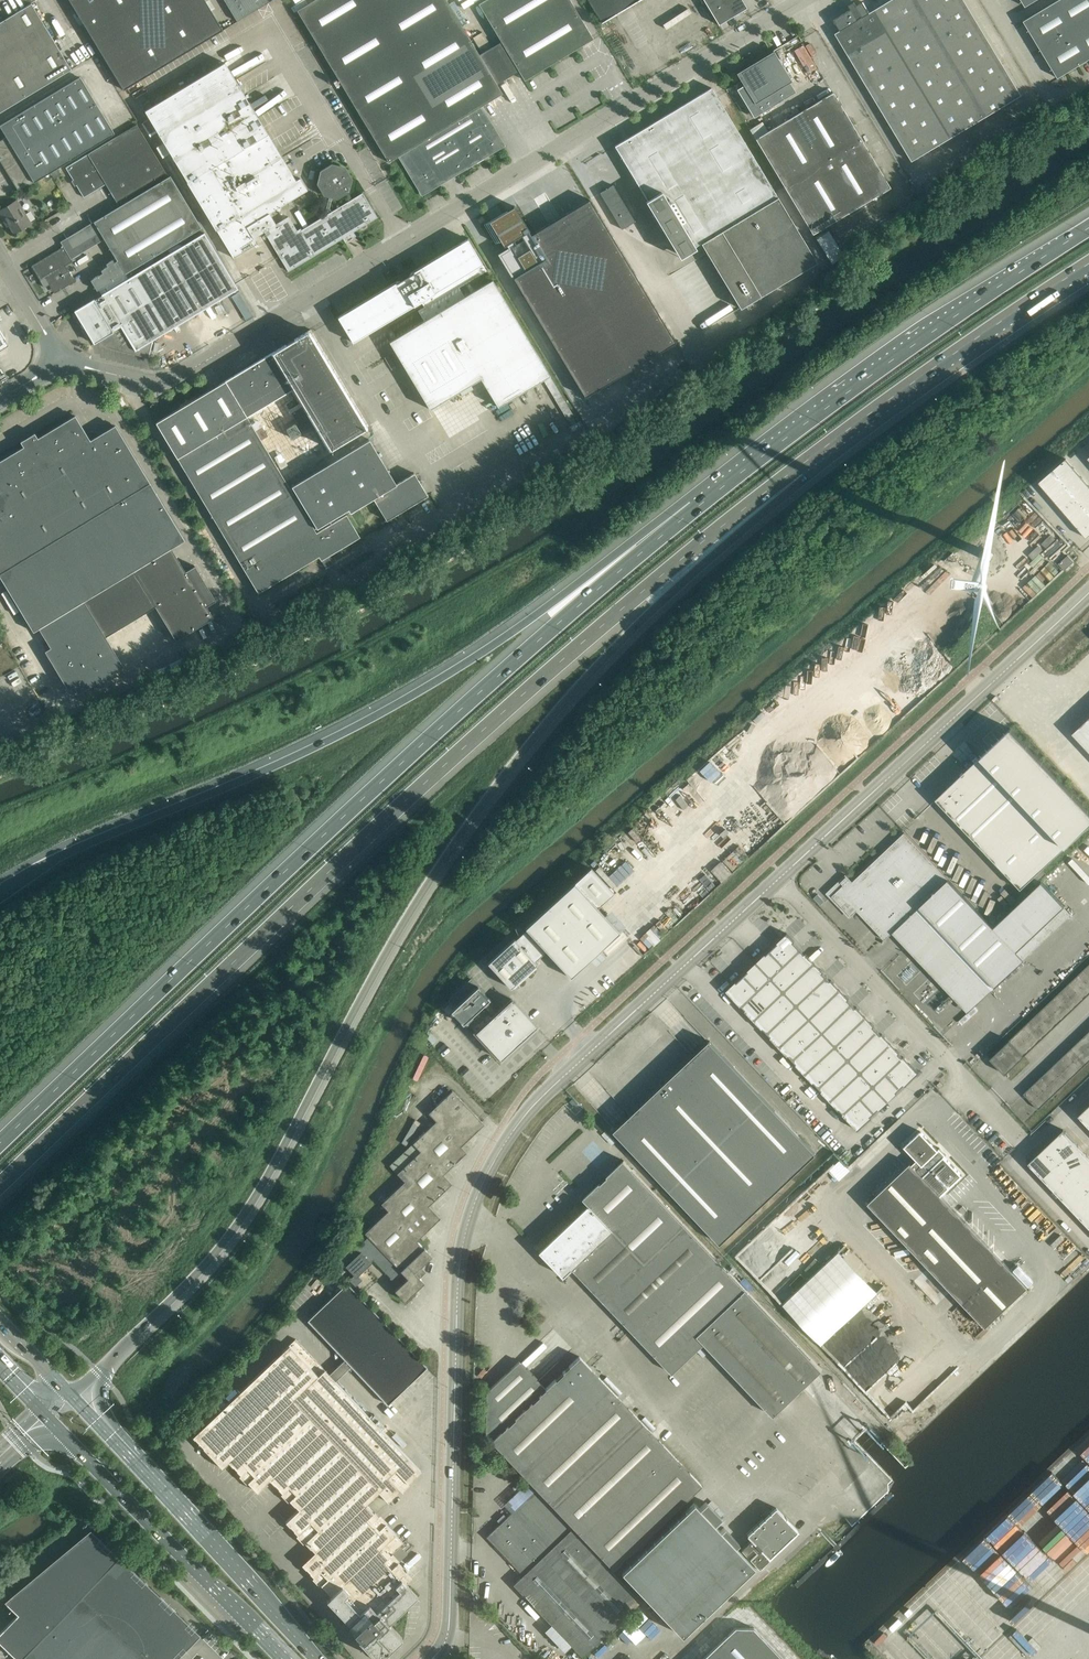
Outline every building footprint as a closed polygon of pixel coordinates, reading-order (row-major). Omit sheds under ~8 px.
[(223,29),(205,0),(69,0),(123,89),(223,29)] [(237,21),(269,1),(268,0),(224,0),(237,21)] [(297,10),(388,162),(400,155),(406,166),(422,193),(445,179),(446,181),(453,177),(452,175),(502,145),(479,107),(502,93),(497,84),(518,71),(524,80),(593,39),(570,0),(484,0),(478,4),(501,41),(492,47),(482,32),(473,37),(482,53),(479,55),(446,0),(313,0),(297,10)] [(638,0),(588,0),(601,23),(638,0)] [(732,16),(746,7),(742,0),(703,0),(709,10),(723,1),(732,16)] [(965,0),(890,0),(869,12),(863,2),(856,6),(855,4),(851,7),(852,8),(834,19),(834,20),(833,20),(833,21),(833,22),(834,23),(835,23),(836,23),(840,30),(835,33),(912,160),(1022,94),(965,0)] [(1023,20),(1058,77),(1088,59),(1088,0),(1057,0),(1023,20)] [(709,10),(718,25),(732,16),(723,1),(709,10)] [(71,69),(31,3),(0,22),(0,112),(71,69)] [(807,70),(816,66),(804,44),(796,48),(807,70)] [(740,81),(735,84),(743,98),(754,115),(786,96),(795,91),(789,81),(790,80),(775,56),(773,52),(774,52),(773,50),(772,51),(773,52),(755,63),(754,62),(754,63),(751,65),(750,64),(751,65),(740,71),(740,72),(744,78),(740,81)] [(296,180),(238,86),(224,62),(144,110),(149,119),(157,132),(187,181),(186,181),(215,229),(216,229),(233,257),(257,243),(253,237),(264,231),(288,271),(377,217),(362,193),(332,211),(330,208),(332,197),(337,198),(348,191),(352,178),(345,167),(332,164),(320,171),(317,184),(324,195),(329,196),(326,208),(329,213),(298,232),(288,216),(276,224),(269,213),(307,190),(300,177),(296,180)] [(114,133),(80,77),(0,125),(7,136),(0,140),(0,160),(19,191),(114,133)] [(711,87),(664,116),(764,282),(770,290),(817,262),(811,253),(813,252),(760,165),(747,143),(711,87)] [(832,92),(755,138),(812,234),(890,187),(832,92)] [(664,116),(616,145),(648,199),(646,200),(653,213),(680,258),(695,248),(695,247),(701,243),(740,308),(770,290),(764,282),(664,116)] [(157,132),(149,119),(142,123),(150,136),(157,132)] [(122,204),(129,200),(127,197),(166,173),(137,124),(66,167),(84,197),(106,184),(117,203),(121,201),(122,204)] [(122,204),(61,241),(63,246),(71,259),(89,248),(104,239),(116,257),(106,263),(108,266),(101,270),(102,272),(91,280),(97,290),(201,227),(170,175),(129,200),(122,204)] [(600,193),(616,219),(629,211),(613,185),(600,193)] [(514,206),(487,222),(499,241),(502,240),(508,248),(499,254),(585,396),(676,342),(589,199),(531,234),(514,206)] [(14,232),(30,223),(17,200),(0,210),(0,214),(3,219),(5,218),(14,232)] [(842,256),(827,230),(815,238),(830,264),(842,256)] [(78,308),(74,310),(93,342),(94,343),(98,341),(100,343),(103,345),(105,346),(108,347),(110,348),(113,349),(150,357),(151,356),(149,356),(153,339),(238,288),(204,232),(103,293),(103,294),(79,309),(79,308),(78,308)] [(399,280),(335,318),(335,319),(337,318),(352,342),(420,301),(424,307),(418,310),(424,320),(403,333),(397,336),(396,337),(392,339),(389,341),(429,408),(480,378),(497,406),(543,379),(549,375),(492,279),(475,289),(470,292),(465,296),(459,287),(465,283),(470,280),(486,270),(468,239),(469,239),(468,238),(408,274),(409,275),(408,276),(406,273),(399,277),(401,280),(400,281),(399,280)] [(63,246),(36,262),(40,268),(45,265),(49,271),(44,274),(38,277),(44,287),(49,284),(50,283),(54,281),(60,289),(75,280),(65,265),(72,261),(71,259),(63,246)] [(9,345),(0,330),(0,350),(9,345)] [(280,350),(302,388),(327,373),(305,335),(280,350)] [(266,410),(278,403),(302,388),(280,350),(243,372),(266,410)] [(218,415),(229,432),(254,417),(266,410),(243,372),(206,394),(218,415)] [(327,373),(302,388),(325,426),(350,411),(327,373)] [(325,426),(302,388),(278,403),(301,440),(325,426)] [(161,422),(173,442),(218,415),(206,394),(161,422)] [(266,410),(254,417),(277,455),(301,440),(278,403),(266,410)] [(33,630),(39,627),(51,646),(45,650),(68,687),(73,684),(78,691),(123,664),(106,635),(155,605),(176,639),(213,617),(206,605),(216,600),(195,565),(185,571),(171,547),(184,539),(115,425),(90,440),(75,415),(37,438),(34,433),(21,441),(24,446),(0,460),(0,575),(33,630)] [(229,432),(218,415),(173,442),(185,462),(230,434),(229,432)] [(277,455),(254,417),(229,432),(230,434),(242,454),(252,470),(277,455)] [(242,454),(230,434),(185,462),(197,481),(242,454)] [(369,439),(291,486),(316,527),(348,508),(350,512),(372,498),(386,520),(427,495),(414,472),(395,483),(369,439)] [(252,470),(242,454),(197,481),(209,501),(254,474),(252,470)] [(1065,458),(1052,470),(1060,479),(1073,468),(1065,458)] [(1073,468),(1060,479),(1068,489),(1081,477),(1073,468)] [(1052,470),(1038,482),(1046,491),(1060,479),(1052,470)] [(221,521),(266,493),(254,474),(209,501),(221,521)] [(1068,489),(1076,498),(1088,486),(1081,477),(1068,489)] [(1060,479),(1046,491),(1054,500),(1068,489),(1060,479)] [(1076,498),(1084,507),(1088,503),(1088,486),(1076,498)] [(1068,489),(1054,500),(1062,510),(1076,498),(1068,489)] [(266,493),(221,521),(233,541),(278,513),(266,493)] [(1076,498),(1062,510),(1070,519),(1084,507),(1076,498)] [(1070,519),(1078,528),(1088,519),(1088,513),(1084,507),(1070,519)] [(233,541),(245,560),(268,546),(290,533),(278,513),(233,541)] [(374,537),(360,513),(322,536),(336,560),(374,537)] [(1078,528),(1086,537),(1088,535),(1088,519),(1078,528)] [(314,573),(290,533),(268,546),(293,586),(314,573)] [(293,586),(268,546),(245,560),(269,601),(293,586)] [(981,555),(981,556),(981,557),(981,558),(982,558),(982,559),(983,559),(983,560),(984,560),(985,560),(986,560),(987,560),(988,560),(988,559),(989,559),(989,558),(990,558),(990,557),(990,556),(990,555),(990,554),(989,553),(989,552),(988,552),(987,551),(986,551),(985,551),(984,551),(983,551),(983,552),(982,552),(982,553),(981,553),(981,554),(981,555)] [(1068,555),(1058,563),(1064,570),(1074,561),(1068,555)] [(1072,733),(1088,751),(1088,717),(1072,733)] [(1088,823),(1088,811),(1010,728),(1009,729),(980,756),(957,778),(958,778),(936,798),(935,799),(1020,888),(1088,823)] [(993,926),(904,832),(852,881),(845,874),(846,876),(840,882),(843,885),(832,895),(851,916),(857,910),(884,940),(919,907),(995,986),(1024,959),(1016,951),(1064,906),(1041,881),(993,926)] [(510,987),(537,963),(535,961),(546,951),(570,977),(620,932),(597,907),(614,892),(591,867),(525,928),(527,930),(516,940),(514,938),(487,962),(510,987)] [(879,1109),(894,1096),(897,1093),(896,1092),(904,1084),(905,1085),(919,1072),(903,1056),(902,1057),(899,1053),(900,1052),(882,1033),(881,1034),(873,1026),(874,1025),(856,1006),(856,1007),(848,999),(849,998),(831,979),(830,980),(823,972),(823,971),(806,953),(805,953),(794,942),(794,941),(787,933),(777,942),(778,943),(766,954),(765,953),(748,970),(748,971),(736,982),(736,981),(726,990),(741,1006),(742,1006),(745,1009),(745,1010),(763,1029),(763,1028),(771,1036),(770,1037),(788,1056),(789,1055),(796,1063),(796,1064),(813,1083),(814,1082),(822,1090),(821,1091),(839,1110),(840,1109),(843,1113),(842,1114),(858,1130),(871,1117),(870,1116),(878,1108),(879,1109)] [(990,1058),(1005,1074),(1088,994),(1088,963),(990,1058)] [(451,997),(448,1001),(450,1003),(454,1007),(451,1010),(463,1024),(466,1020),(476,1031),(475,1031),(501,1059),(516,1045),(533,1029),(537,1026),(512,998),(499,1009),(471,978),(451,997)] [(1023,1093),(1038,1109),(1088,1061),(1088,1031),(1023,1093)] [(710,1040),(630,1115),(614,1131),(721,1243),(816,1153),(710,1040)] [(359,1244),(355,1248),(359,1252),(361,1251),(371,1261),(373,1259),(399,1286),(395,1290),(401,1297),(405,1300),(414,1291),(424,1282),(419,1276),(415,1272),(411,1268),(417,1263),(420,1266),(432,1255),(426,1249),(424,1247),(416,1240),(419,1237),(440,1217),(428,1205),(452,1183),(443,1174),(466,1152),(461,1145),(484,1123),(482,1122),(452,1090),(428,1112),(436,1120),(413,1143),(420,1151),(397,1173),(404,1181),(381,1203),(388,1210),(365,1232),(368,1236),(359,1244)] [(1088,1127),(1088,1104),(1078,1115),(1088,1127)] [(1063,1129),(1028,1162),(1088,1227),(1088,1156),(1063,1129)] [(920,1130),(904,1146),(917,1159),(912,1164),(941,1195),(962,1174),(944,1156),(945,1155),(946,1154),(939,1147),(939,1148),(938,1149),(920,1130)] [(573,1268),(631,1329),(673,1373),(705,1343),(774,1415),(823,1369),(624,1160),(583,1198),(589,1205),(580,1213),(575,1209),(570,1214),(574,1219),(541,1250),(565,1276),(573,1268)] [(985,1326),(1028,1286),(941,1195),(912,1164),(910,1162),(868,1202),(985,1326)] [(962,1205),(959,1209),(963,1214),(967,1210),(962,1205)] [(821,1345),(879,1291),(840,1249),(782,1303),(821,1345)] [(359,1252),(345,1265),(354,1274),(349,1279),(355,1286),(362,1280),(358,1275),(358,1274),(371,1262),(371,1261),(361,1251),(359,1252)] [(345,1359),(329,1374),(335,1381),(349,1368),(351,1371),(354,1368),(388,1404),(427,1367),(420,1359),(347,1282),(307,1320),(345,1359)] [(967,1346),(980,1330),(968,1319),(955,1335),(967,1346)] [(295,1339),(193,1436),(222,1467),(224,1465),(228,1461),(239,1472),(257,1491),(270,1479),(298,1509),(298,1510),(286,1521),(308,1544),(314,1551),(306,1560),(302,1564),(330,1594),(331,1595),(327,1599),(347,1621),(349,1623),(348,1624),(354,1631),(356,1634),(355,1635),(378,1658),(402,1636),(388,1622),(417,1595),(405,1582),(407,1581),(412,1576),(391,1554),(404,1542),(396,1533),(367,1503),(379,1492),(388,1501),(421,1470),(335,1381),(329,1374),(295,1339)] [(519,1361),(486,1392),(485,1435),(612,1568),(701,1485),(579,1356),(545,1388),(519,1361)] [(535,1490),(506,1518),(486,1536),(523,1575),(513,1584),(582,1657),(641,1601),(535,1490)] [(693,1503),(620,1571),(681,1635),(753,1567),(756,1565),(759,1568),(769,1559),(769,1558),(798,1531),(776,1507),(746,1536),(750,1540),(739,1551),(733,1545),(739,1539),(724,1523),(718,1529),(713,1524),(721,1517),(720,1517),(708,1504),(706,1501),(698,1508),(693,1503)] [(200,1634),(119,1557),(91,1529),(12,1594),(9,1590),(2,1596),(5,1600),(18,1613),(0,1632),(0,1642),(18,1658),(177,1658),(200,1634)] [(622,1630),(635,1644),(645,1634),(632,1620),(622,1630)] [(753,1627),(735,1627),(733,1628),(734,1629),(703,1658),(783,1658),(753,1627)]
